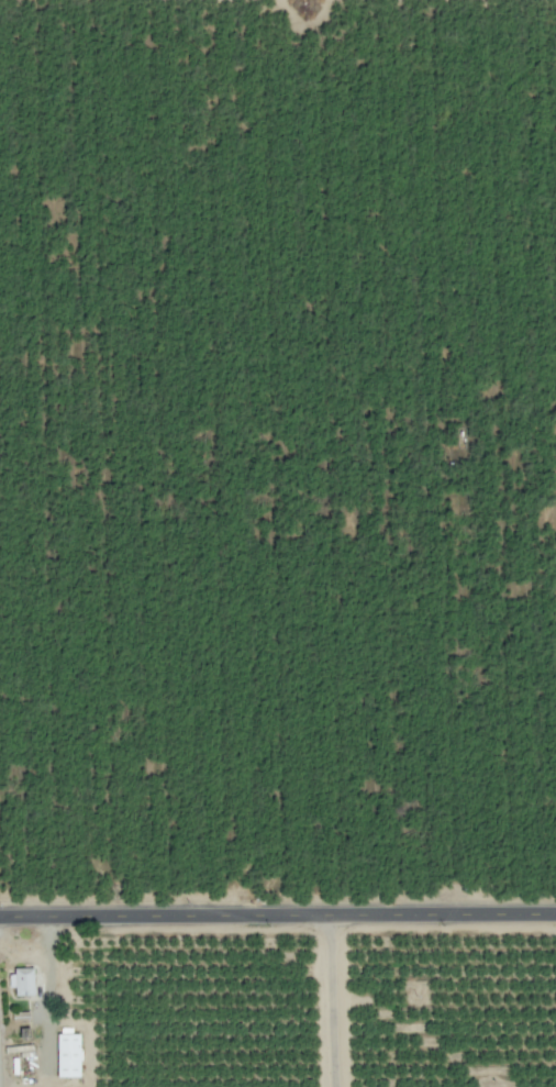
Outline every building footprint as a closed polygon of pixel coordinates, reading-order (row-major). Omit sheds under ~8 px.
[(14,969),(33,969),(34,998),(14,999),(14,969)] [(57,1035),(58,1079),(79,1079),(78,1035),(57,1035)]
